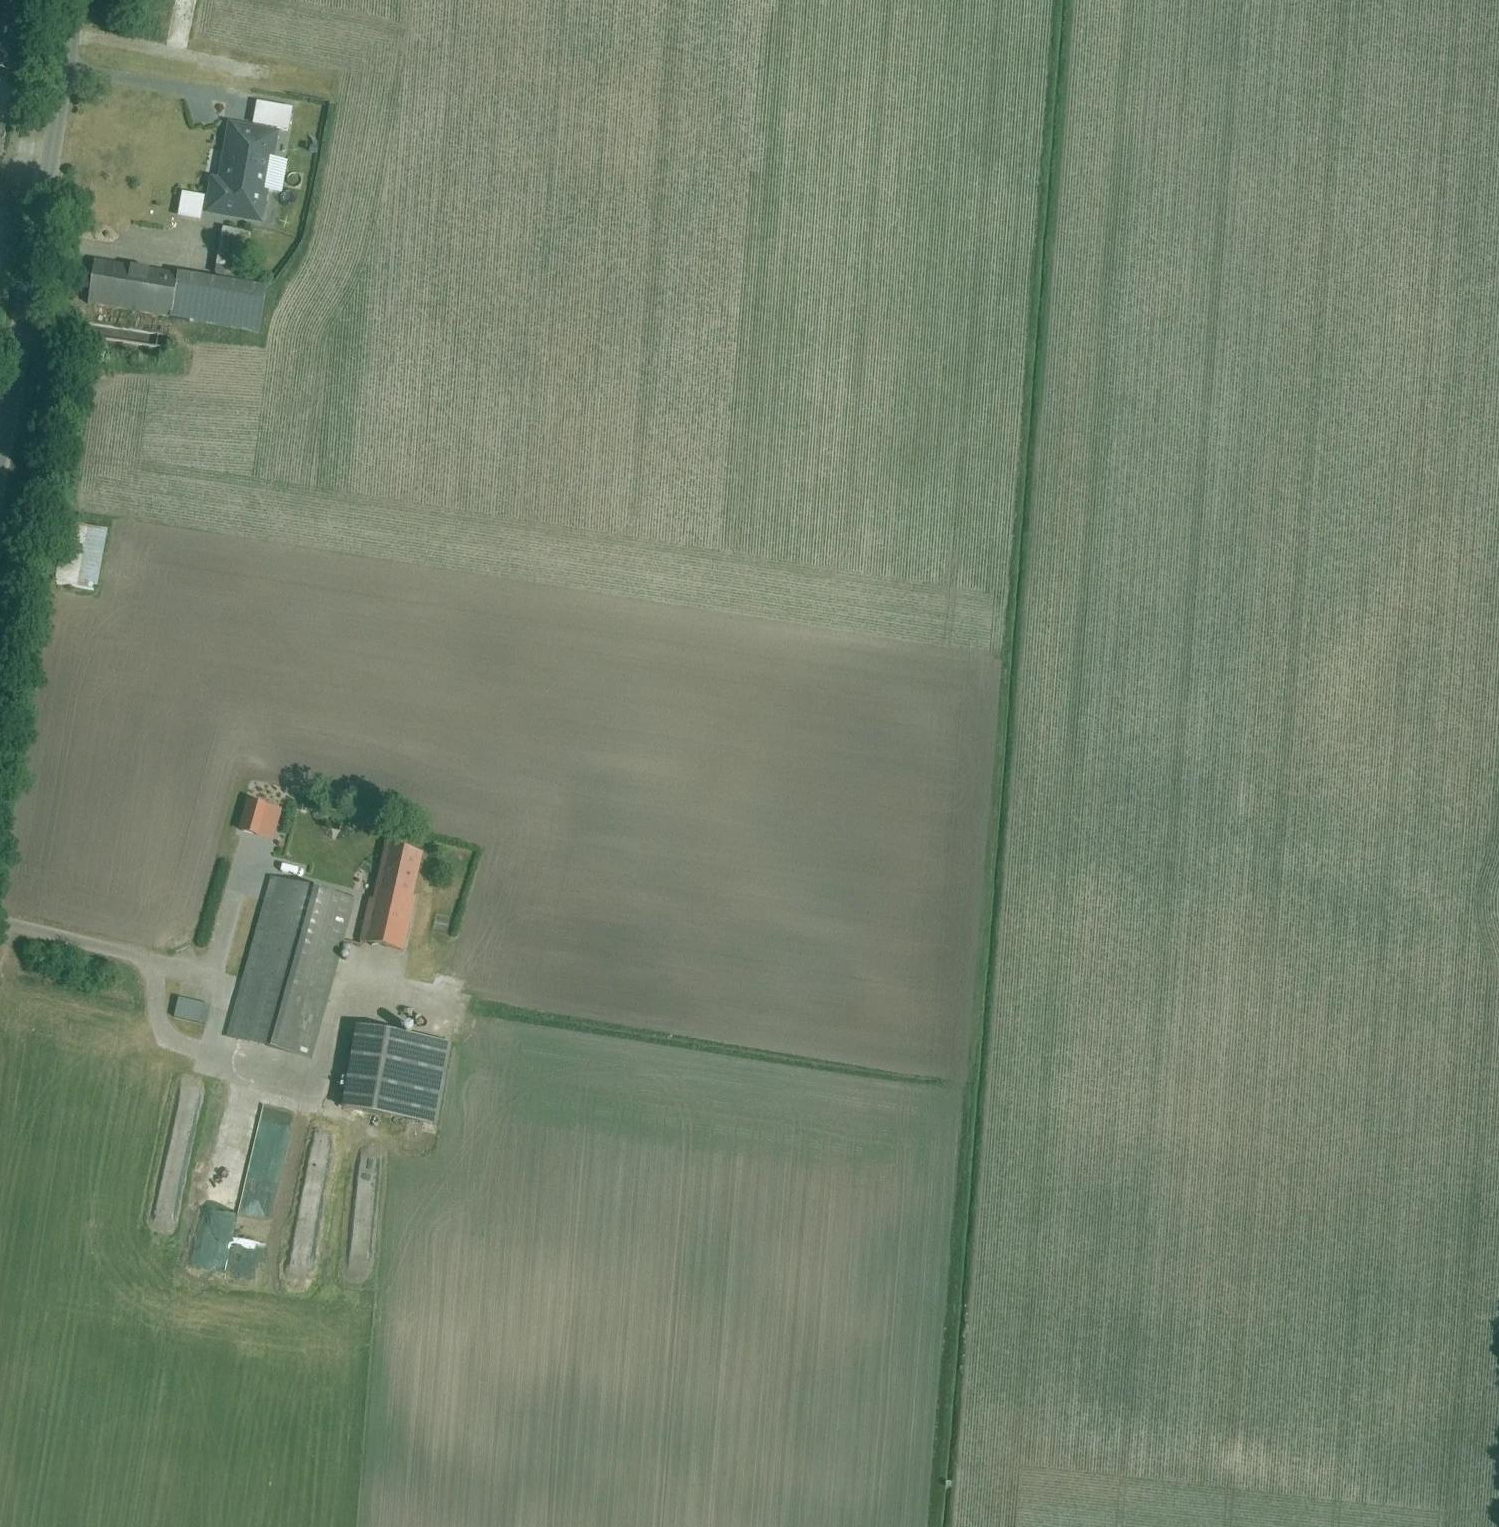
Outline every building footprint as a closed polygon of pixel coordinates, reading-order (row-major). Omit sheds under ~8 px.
[(7,71),(20,0),(0,0),(0,70),(7,71)] [(211,175),(205,211),(261,221),(277,130),(230,121),(220,176),(211,175)] [(95,262),(88,305),(169,318),(176,275),(95,262)] [(265,289),(176,275),(169,318),(258,332),(265,289)] [(53,586),(96,595),(109,535),(66,526),(53,586)] [(382,847),(359,945),(402,955),(425,857),(382,847)] [(226,1038),(309,1062),(354,906),(271,882),(226,1038)] [(179,1000),(174,1023),(203,1029),(208,1007),(179,1000)] [(354,1031),(342,1112),(436,1126),(449,1046),(354,1031)]
